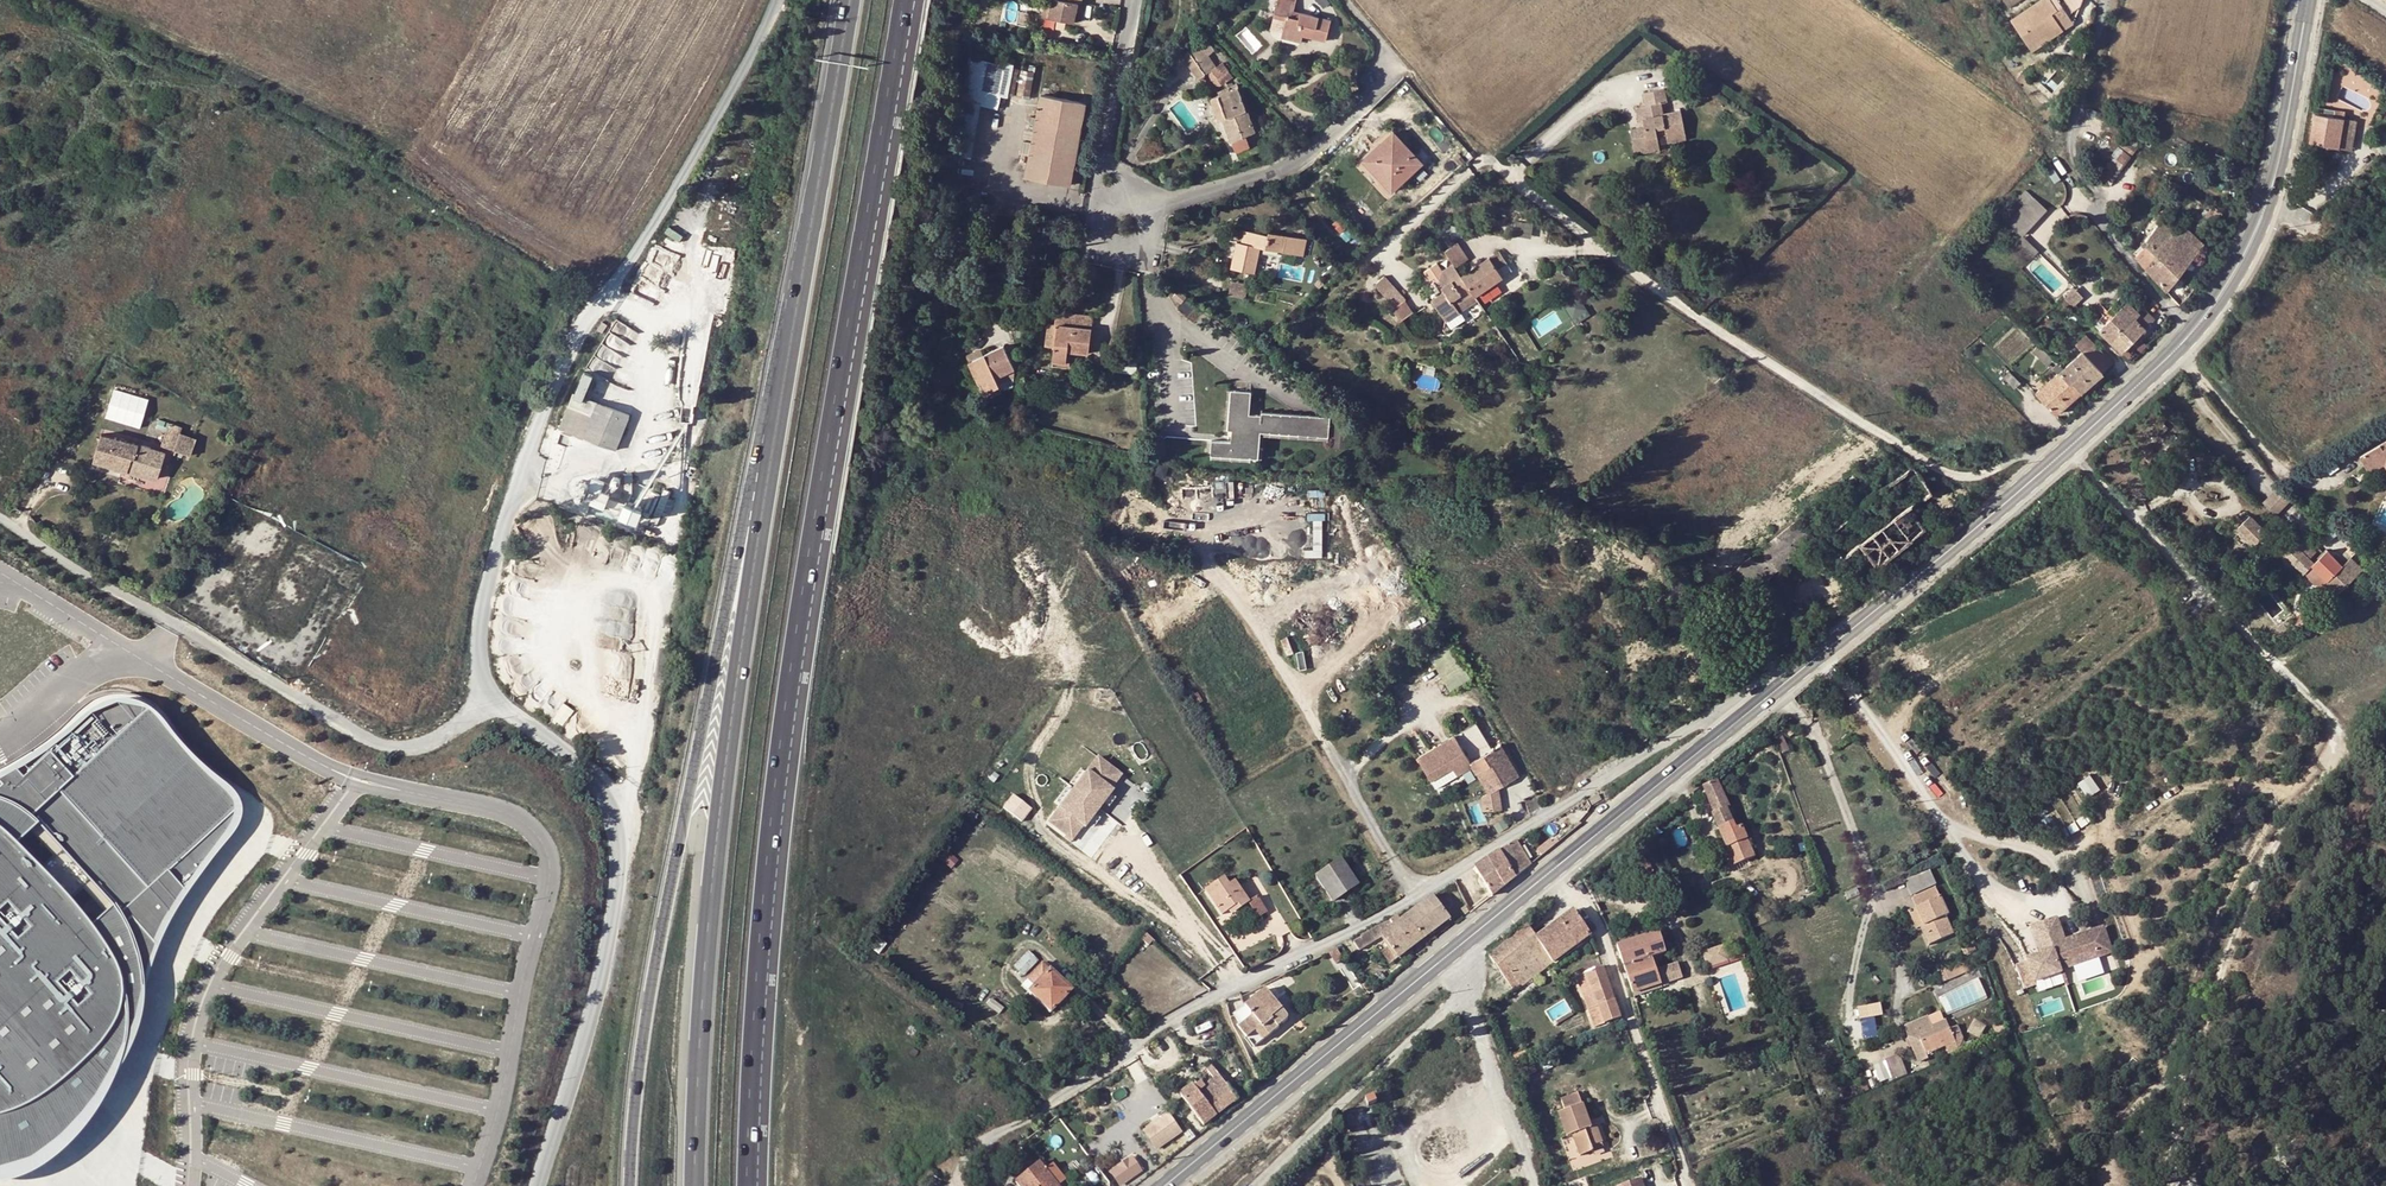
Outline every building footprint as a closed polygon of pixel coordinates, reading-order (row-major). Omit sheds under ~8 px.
[(1060,0),(1050,0),(1049,4),(1046,18),(1054,20),(1053,29),(1061,30),(1063,22),(1071,23),(1073,13),(1077,13),(1078,4),(1060,0)] [(1325,42),(1331,20),(1300,12),(1297,19),(1291,17),(1293,10),(1296,0),(1276,0),(1271,18),(1284,22),(1281,33),(1280,38),(1300,43),(1302,37),(1325,42)] [(2024,17),(2014,24),(2026,43),(2050,27),(2055,34),(2074,21),(2063,3),(2056,8),(2050,0),(2037,0),(2021,12),(2024,17)] [(1046,18),(1049,4),(1042,3),(1040,17),(1046,18)] [(1297,19),(1300,12),(1293,10),(1291,17),(1297,19)] [(2021,12),(2010,18),(2014,24),(2024,17),(2021,12)] [(1284,22),(1271,18),(1268,30),(1281,33),(1284,22)] [(2031,50),(2055,34),(2050,27),(2026,43),(2031,50)] [(1214,46),(1205,35),(1195,43),(1204,54),(1214,46)] [(1206,71),(1213,65),(1204,54),(1195,43),(1180,55),(1199,77),(1206,71)] [(979,104),(996,107),(1003,65),(1004,63),(969,57),(961,99),(955,135),(973,138),(979,104)] [(999,91),(1011,93),(1016,67),(1003,65),(999,91)] [(1206,71),(1214,80),(1220,82),(1224,79),(1213,65),(1206,71)] [(1033,71),(1019,68),(1015,94),(1029,96),(1033,71)] [(1682,83),(1693,91),(1701,82),(1688,73),(1682,83)] [(1701,99),(1709,89),(1701,82),(1693,91),(1692,93),(1701,99)] [(1251,130),(1236,87),(1207,97),(1215,121),(1220,120),(1226,138),(1244,132),(1251,130)] [(1071,164),(1084,100),(1040,91),(1036,115),(1026,113),(1024,124),(1033,126),(1031,139),(1021,137),(1019,150),(1029,152),(1028,156),(1071,164)] [(1665,106),(1663,93),(1642,96),(1644,109),(1640,110),(1643,131),(1636,132),(1629,133),(1632,155),(1640,154),(1649,153),(1647,141),(1658,139),(1663,139),(1663,143),(1683,140),(1679,114),(1660,118),(1659,106),(1665,106)] [(2334,110),(2318,107),(2317,114),(2314,114),(2309,144),(2337,148),(2351,151),(2356,121),(2332,117),(2334,110)] [(1643,131),(1640,110),(1633,111),(1636,132),(1643,131)] [(1033,126),(1024,124),(1021,137),(1031,139),(1033,126)] [(1393,131),(1362,158),(1390,190),(1421,163),(1393,131)] [(1244,132),(1226,138),(1230,148),(1248,142),(1244,132)] [(2102,168),(2112,176),(2135,146),(2124,138),(2102,168)] [(1647,141),(1649,153),(1640,154),(1640,158),(1661,155),(1658,139),(1647,141)] [(1664,148),(1684,145),(1683,140),(1663,143),(1664,148)] [(1024,174),(1068,184),(1071,164),(1028,156),(1024,174)] [(2062,178),(2055,167),(2049,171),(2056,181),(2062,178)] [(2049,207),(2028,188),(2020,196),(2027,203),(2010,221),(2024,234),(2049,207)] [(2206,232),(2221,212),(2213,206),(2194,229),(2198,232),(2201,229),(2206,232)] [(2136,258),(2167,290),(2204,246),(2181,224),(2173,234),(2159,223),(2145,240),(2148,242),(2136,258)] [(1259,247),(1281,251),(1304,255),(1307,239),(1284,234),(1266,232),(1266,235),(1245,232),(1244,243),(1234,242),(1230,268),(1255,273),(1259,247)] [(2024,234),(2014,244),(2031,260),(2040,250),(2024,234)] [(1456,247),(1443,255),(1452,269),(1453,271),(1466,263),(1456,247)] [(1497,254),(1487,261),(1495,272),(1505,266),(1497,254)] [(1487,261),(1487,260),(1459,279),(1472,298),(1472,299),(1500,281),(1495,272),(1487,261)] [(1453,271),(1452,269),(1434,281),(1442,294),(1429,302),(1444,324),(1457,317),(1453,310),(1472,298),(1459,279),(1453,271)] [(943,276),(925,273),(924,282),(934,284),(941,285),(943,276)] [(1317,287),(1323,282),(1319,278),(1314,283),(1317,287)] [(930,303),(934,284),(924,282),(920,301),(930,303)] [(1242,301),(1245,286),(1230,282),(1227,298),(1242,301)] [(938,304),(941,285),(934,284),(930,303),(938,304)] [(1389,285),(1378,295),(1393,311),(1399,325),(1412,316),(1405,303),(1389,285)] [(2085,295),(2076,285),(2063,298),(2073,307),(2085,295)] [(1180,296),(1173,290),(1168,297),(1175,303),(1180,296)] [(1580,322),(1592,312),(1579,295),(1566,305),(1580,322)] [(2120,296),(2108,308),(2114,314),(2100,329),(2125,351),(2155,319),(2145,309),(2137,302),(2132,307),(2127,302),(2120,296)] [(1063,352),(1087,355),(1090,328),(1070,326),(1072,315),(1053,312),(1052,324),(1054,324),(1051,348),(1051,350),(1049,364),(1061,366),(1063,352)] [(1070,326),(1090,328),(1091,318),(1072,315),(1070,326)] [(605,323),(600,320),(595,328),(600,331),(605,323)] [(1043,323),(1039,346),(1051,348),(1054,324),(1052,324),(1043,323)] [(2111,363),(2086,334),(2075,345),(2082,353),(2064,368),(2059,363),(2053,368),(2058,374),(2068,384),(2071,382),(2080,391),(2111,363)] [(2038,343),(2031,350),(2047,367),(2055,359),(2038,343)] [(1014,373),(1004,350),(972,364),(987,397),(999,391),(995,381),(1014,373)] [(1014,373),(995,381),(999,391),(1001,396),(1013,390),(1014,373)] [(2068,384),(2058,374),(2036,393),(2055,414),(2080,391),(2071,382),(2068,384)] [(109,417),(144,426),(152,396),(117,387),(109,417)] [(917,402),(920,392),(911,390),(910,395),(909,400),(917,402)] [(626,413),(570,391),(557,426),(613,448),(626,413)] [(1230,391),(1227,429),(1232,430),(1232,442),(1212,441),(1211,456),(1259,459),(1260,432),(1328,437),(1329,417),(1262,412),(1261,415),(1248,415),(1250,391),(1230,391)] [(983,409),(970,406),(967,416),(981,419),(983,409)] [(158,443),(188,454),(194,437),(177,431),(179,426),(166,421),(158,443)] [(90,461),(153,479),(161,451),(98,433),(90,461)] [(1146,438),(1131,435),(1128,446),(1143,450),(1146,438)] [(2365,453),(2372,466),(2385,459),(2385,441),(2365,453)] [(624,491),(614,488),(617,477),(599,471),(595,482),(584,479),(580,493),(619,506),(624,491)] [(2286,488),(2270,496),(2278,513),(2295,506),(2286,488)] [(2307,571),(2313,565),(2308,560),(2315,554),(2297,535),(2295,535),(2293,536),(2279,550),(2268,539),(2266,541),(2262,537),(2265,534),(2248,517),(2235,529),(2252,546),(2254,544),(2269,560),(2275,554),(2287,566),(2292,560),(2305,573),(2307,571)] [(2338,530),(2331,524),(2321,533),(2326,539),(2338,530)] [(2324,554),(2315,563),(2313,565),(2307,571),(2322,586),(2323,585),(2344,565),(2348,561),(2352,558),(2359,550),(2350,542),(2336,557),(2329,549),(2324,554)] [(2216,557),(2205,545),(2198,551),(2209,563),(2216,557)] [(2335,599),(2364,570),(2358,564),(2361,561),(2357,557),(2354,560),(2352,558),(2348,561),(2344,565),(2323,585),(2335,599)] [(2369,604),(2378,596),(2372,589),(2363,596),(2369,604)] [(2298,625),(2306,621),(2301,613),(2294,618),(2298,625)] [(171,719),(156,708),(143,703),(130,702),(122,702),(111,707),(103,712),(86,725),(73,737),(57,749),(36,763),(19,773),(0,784),(0,1185),(25,1185),(30,1185),(43,1177),(68,1159),(90,1138),(100,1125),(116,1097),(133,1062),(149,1021),(151,1006),(153,985),(155,969),(168,941),(183,915),(216,868),(248,827),(251,821),(251,812),(250,802),(243,792),(234,784),(225,778),(207,762),(194,749),(181,733),(171,719)] [(1490,750),(1474,724),(1453,736),(1470,762),(1490,750)] [(1795,733),(1791,728),(1786,732),(1790,737),(1795,733)] [(1470,762),(1453,736),(1416,758),(1430,780),(1451,768),(1456,776),(1472,766),(1489,793),(1495,789),(1519,775),(1500,745),(1490,750),(1470,762)] [(1079,843),(1128,773),(1101,754),(1052,824),(1079,843)] [(2102,788),(2095,774),(2084,780),(2092,794),(2102,788)] [(1708,813),(1732,865),(1752,856),(1740,826),(1736,827),(1727,807),(1715,781),(1701,786),(1712,812),(1708,813)] [(1497,810),(1495,789),(1489,793),(1483,796),(1485,811),(1497,810)] [(1016,794),(1007,808),(1026,820),(1035,806),(1016,794)] [(1598,794),(1588,799),(1591,806),(1602,800),(1598,794)] [(1514,841),(1473,868),(1479,877),(1488,891),(1491,896),(1529,865),(1514,841)] [(1340,858),(1314,876),(1329,901),(1355,885),(1340,858)] [(1653,870),(1650,863),(1644,866),(1648,873),(1649,874),(1650,874),(1651,874),(1652,873),(1653,872),(1653,871),(1653,870)] [(1244,903),(1247,901),(1232,879),(1227,882),(1221,875),(1201,888),(1218,913),(1229,906),(1232,911),(1244,903)] [(1945,917),(1932,887),(1909,896),(1917,917),(1921,927),(1914,929),(1921,946),(1946,936),(1940,919),(1945,917)] [(1244,903),(1255,919),(1265,912),(1255,896),(1247,901),(1244,903)] [(1409,949),(1449,917),(1432,896),(1399,921),(1394,914),(1386,919),(1392,927),(1409,949)] [(1549,965),(1590,935),(1572,911),(1536,937),(1533,939),(1539,947),(1537,949),(1549,965)] [(2065,970),(2118,954),(2109,924),(2070,936),(2064,915),(2036,924),(2045,954),(2020,962),(2028,989),(2042,985),(2044,991),(2069,983),(2065,970)] [(1906,922),(1910,931),(1914,929),(1921,927),(1917,917),(1906,922)] [(1387,947),(1396,959),(1409,949),(1392,927),(1386,919),(1375,925),(1357,935),(1359,938),(1351,944),(1357,952),(1365,946),(1379,936),(1387,947)] [(1527,926),(1488,956),(1514,992),(1523,985),(1511,968),(1537,949),(1539,947),(1533,939),(1536,937),(1527,926)] [(1500,936),(1505,941),(1514,934),(1509,929),(1500,936)] [(1651,957),(1664,952),(1657,932),(1615,947),(1632,994),(1660,984),(1655,968),(1653,965),(1651,957)] [(1973,943),(1961,948),(1964,954),(1976,949),(1973,943)] [(1724,945),(1702,954),(1709,970),(1745,957),(1741,947),(1727,952),(1724,945)] [(1326,952),(1334,964),(1342,959),(1334,947),(1326,952)] [(1396,959),(1387,947),(1381,951),(1390,964),(1396,959)] [(1523,985),(1549,965),(1537,949),(1511,968),(1523,985)] [(1022,976),(1037,961),(1025,950),(1011,965),(1022,976)] [(1653,965),(1667,961),(1664,952),(1651,957),(1653,965)] [(1943,981),(1968,970),(1964,961),(1939,972),(1943,981)] [(1655,968),(1660,984),(1669,981),(1663,965),(1655,968)] [(1025,993),(1048,1015),(1068,993),(1038,966),(1024,981),(1030,988),(1025,993)] [(1613,1001),(1601,968),(1592,971),(1598,987),(1590,990),(1593,1000),(1590,1001),(1592,1005),(1596,1004),(1597,1006),(1613,1001)] [(1598,987),(1592,971),(1583,974),(1590,990),(1598,987)] [(1369,982),(1361,987),(1367,996),(1375,990),(1369,982)] [(1237,1022),(1235,1024),(1253,1047),(1278,1027),(1272,1020),(1283,1011),(1266,989),(1232,1015),(1237,1022)] [(1002,1009),(988,998),(983,1004),(997,1015),(1002,1009)] [(1598,1010),(1604,1025),(1620,1019),(1613,1001),(1597,1006),(1598,1010)] [(1863,1005),(1866,1037),(1881,1036),(1879,1016),(1887,1015),(1886,1003),(1863,1005)] [(1598,1010),(1589,1014),(1594,1029),(1604,1025),(1598,1010)] [(1287,1017),(1283,1011),(1272,1020),(1278,1027),(1286,1022),(1287,1021),(1287,1020),(1287,1019),(1287,1018),(1287,1017)] [(1928,1015),(1904,1026),(1909,1037),(1913,1035),(1917,1033),(1923,1030),(1933,1026),(1928,1015)] [(1926,1037),(1948,1026),(1945,1020),(1933,1026),(1923,1030),(1926,1037)] [(1932,1053),(1956,1043),(1948,1026),(1926,1037),(1932,1053)] [(1923,1030),(1917,1033),(1920,1040),(1926,1037),(1923,1030)] [(1920,1040),(1917,1033),(1913,1035),(1923,1061),(1929,1059),(1928,1055),(1920,1040)] [(1908,1037),(1920,1063),(1923,1061),(1913,1035),(1909,1037),(1908,1037)] [(1920,1040),(1928,1055),(1932,1053),(1926,1037),(1920,1040)] [(1526,1052),(1517,1056),(1521,1066),(1530,1063),(1526,1052)] [(1899,1055),(1884,1061),(1892,1080),(1907,1074),(1899,1055)] [(1883,1062),(1873,1066),(1880,1082),(1890,1078),(1883,1062)] [(1217,1075),(1203,1086),(1213,1100),(1216,1098),(1223,1108),(1235,1098),(1217,1075)] [(1191,1079),(1176,1091),(1202,1125),(1215,1115),(1196,1092),(1203,1086),(1199,1080),(1195,1083),(1191,1079)] [(1587,1119),(1571,1082),(1553,1089),(1559,1101),(1551,1104),(1561,1129),(1569,1126),(1579,1149),(1592,1144),(1590,1139),(1599,1135),(1592,1117),(1587,1119)] [(1203,1086),(1196,1092),(1215,1115),(1223,1108),(1216,1098),(1213,1100),(1203,1086)] [(1374,1091),(1365,1094),(1369,1104),(1378,1101),(1374,1091)] [(1146,1129),(1160,1149),(1187,1131),(1173,1110),(1146,1129)] [(1592,1144),(1601,1140),(1599,1135),(1590,1139),(1592,1144)] [(1136,1153),(1112,1169),(1123,1185),(1147,1169),(1136,1153)] [(1011,1184),(1014,1185),(1058,1185),(1056,1185),(1060,1181),(1048,1168),(1043,1172),(1034,1163),(1011,1184)]
